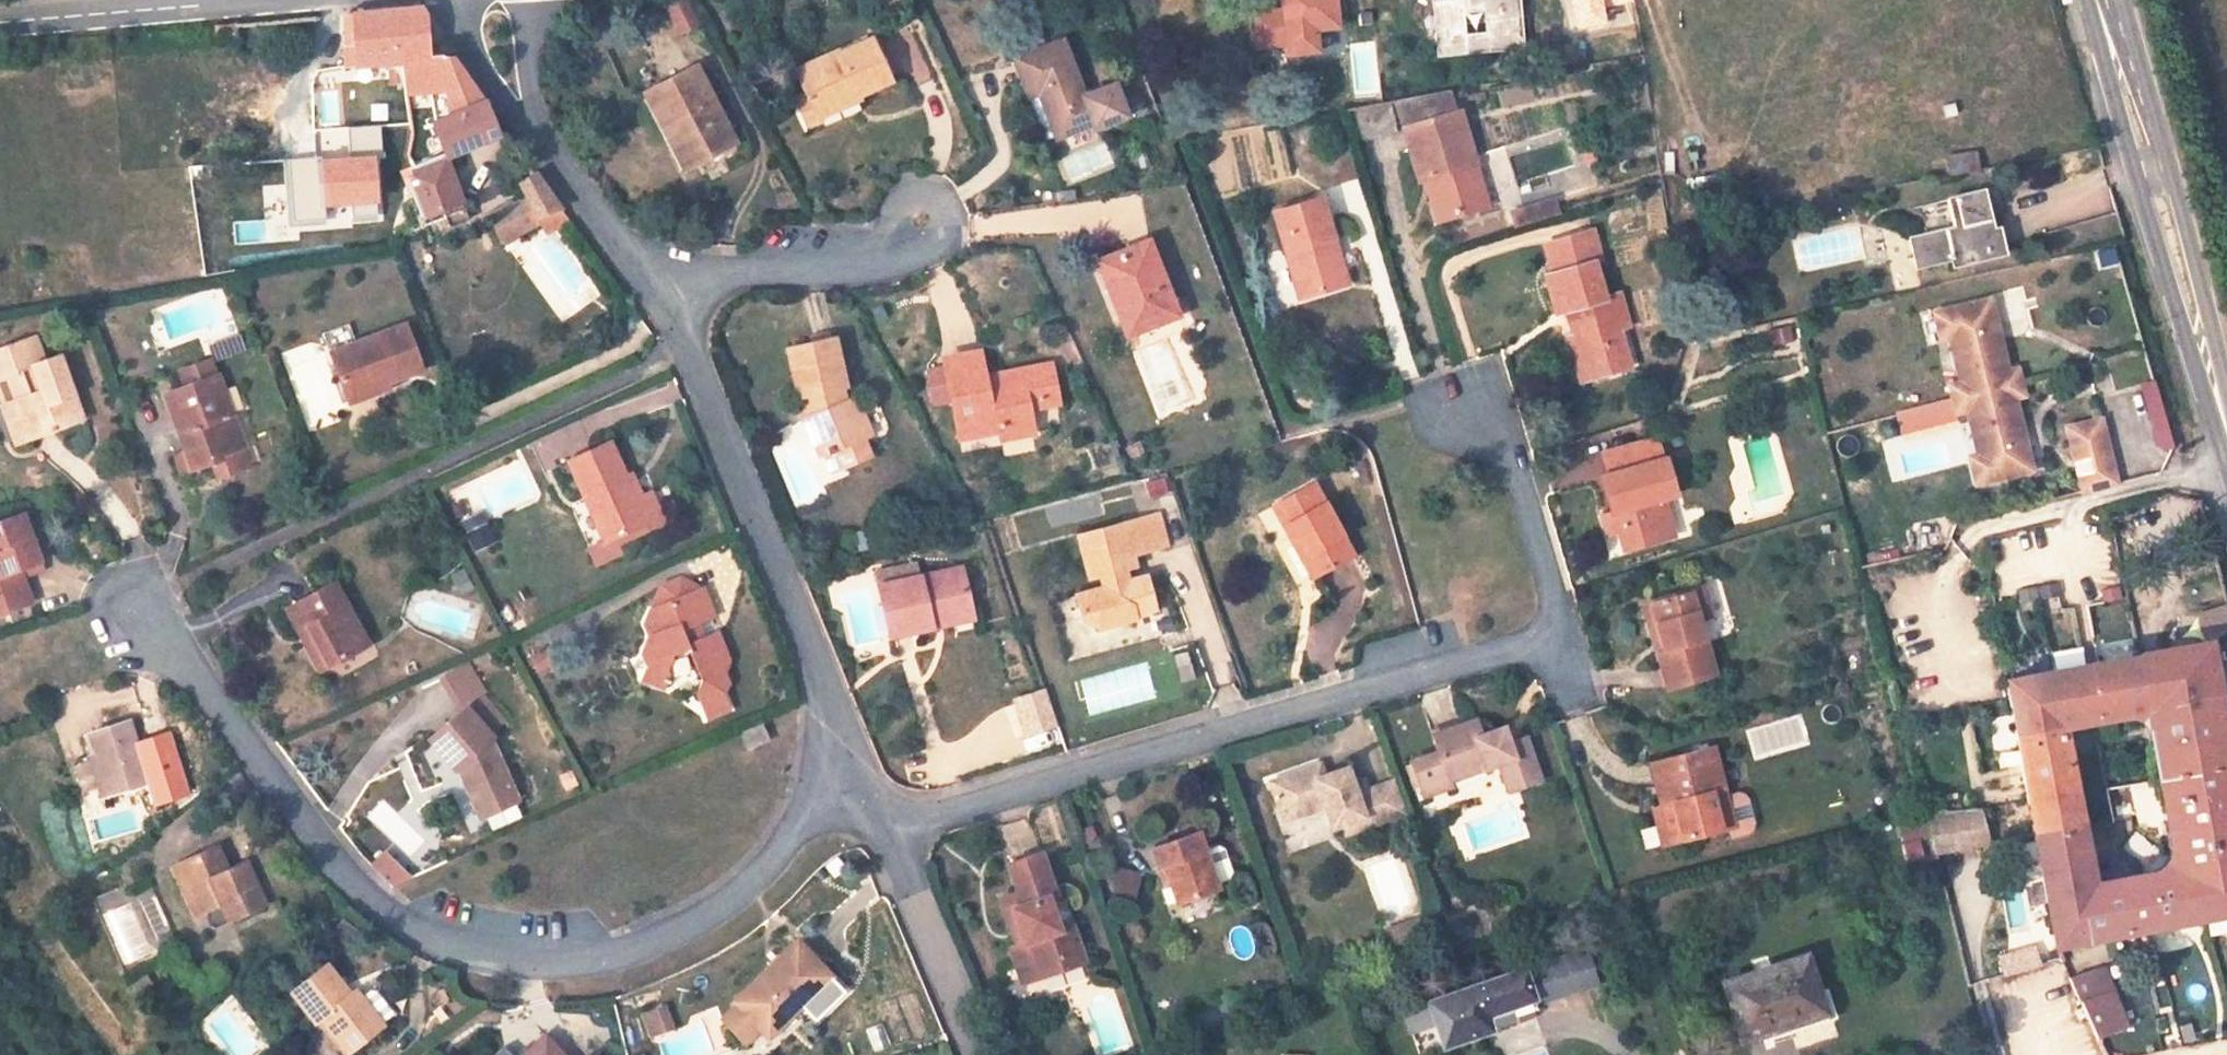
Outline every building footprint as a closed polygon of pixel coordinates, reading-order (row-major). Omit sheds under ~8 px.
[(704,22),(691,0),(673,0),(663,5),(681,36),(704,22)] [(1531,51),(1525,0),(1442,0),(1448,59),(1531,51)] [(440,1),(416,4),(421,63),(446,60),(440,1)] [(361,68),(421,63),(416,4),(355,9),(361,68)] [(835,51),(794,71),(812,108),(854,88),(858,96),(909,71),(890,32),(838,57),(835,51)] [(1055,137),(1093,124),(1094,127),(1125,116),(1113,85),(1082,96),(1062,40),(1014,58),(1027,95),(1038,91),(1055,137)] [(425,94),(467,89),(468,58),(446,60),(421,63),(425,94)] [(675,127),(692,160),(729,139),(690,68),(643,94),(663,132),(675,127)] [(230,130),(286,127),(283,81),(227,84),(230,130)] [(854,88),(812,108),(818,121),(860,101),(858,96),(854,88)] [(1465,219),(1464,211),(1485,205),(1474,169),(1484,166),(1468,115),(1463,115),(1456,92),(1406,101),(1416,130),(1410,132),(1423,170),(1428,169),(1445,224),(1465,219)] [(1395,104),(1352,112),(1363,147),(1404,134),(1395,104)] [(340,141),(344,182),(377,178),(380,201),(431,197),(429,183),(437,180),(436,171),(464,158),(454,123),(428,133),(421,136),(391,138),(389,109),(365,110),(364,124),(333,125),(334,141),(340,141)] [(663,132),(682,165),(692,160),(675,127),(663,132)] [(1259,178),(1289,175),(1285,130),(1256,133),(1259,178)] [(1945,154),(1949,176),(1981,170),(1977,149),(1945,154)] [(429,183),(431,197),(433,219),(470,212),(475,211),(464,158),(436,171),(437,180),(429,183)] [(1486,207),(1496,202),(1484,166),(1474,169),(1485,205),(1486,207)] [(502,212),(518,241),(561,220),(543,189),(502,212)] [(1555,195),(1507,210),(1512,228),(1561,213),(1555,195)] [(1297,251),(1312,297),(1348,286),(1320,199),(1277,214),(1289,253),(1297,251)] [(1998,240),(1992,240),(1982,200),(1946,208),(1952,234),(1907,245),(1913,273),(1950,265),(1952,273),(2003,262),(1998,240)] [(1486,207),(1485,205),(1464,211),(1465,219),(1498,209),(1496,202),(1486,207)] [(470,212),(433,219),(435,234),(437,243),(474,237),(470,212)] [(1554,251),(1563,280),(1593,269),(1609,263),(1600,237),(1554,251)] [(1126,337),(1178,317),(1149,241),(1097,261),(1126,337)] [(1289,253),(1304,299),(1312,297),(1297,251),(1289,253)] [(1585,378),(1628,366),(1620,340),(1629,336),(1620,304),(1606,308),(1593,269),(1563,280),(1543,285),(1555,325),(1560,323),(1567,321),(1585,378)] [(1994,309),(1953,318),(1960,345),(1952,347),(1963,392),(1952,394),(1959,424),(1970,421),(1980,466),(1988,464),(1994,491),(2035,482),(2018,408),(2028,406),(2021,379),(2012,381),(1994,309)] [(1953,318),(1937,322),(1944,349),(1952,347),(1960,345),(1953,318)] [(1633,381),(1628,366),(1585,378),(1567,321),(1560,323),(1581,396),(1633,381)] [(387,387),(425,372),(409,326),(330,354),(344,395),(384,381),(387,387)] [(40,362),(52,359),(42,333),(30,337),(40,362)] [(13,373),(36,435),(90,415),(67,353),(52,359),(40,362),(30,337),(0,348),(0,378),(13,373)] [(838,450),(843,467),(868,458),(863,441),(872,438),(856,401),(841,406),(835,391),(846,388),(835,339),(791,348),(800,396),(815,393),(821,414),(807,420),(820,456),(838,450)] [(1035,436),(1029,411),(1044,407),(1040,389),(1056,385),(1051,363),(986,378),(981,356),(945,364),(962,439),(983,435),(981,425),(998,422),(1003,443),(1035,436)] [(168,391),(197,467),(234,452),(220,415),(234,409),(220,371),(168,391)] [(0,378),(0,390),(20,441),(36,435),(13,373),(0,378)] [(384,381),(344,395),(348,405),(388,392),(387,387),(384,381)] [(1040,389),(1044,407),(1061,403),(1056,385),(1040,389)] [(2104,430),(2070,438),(2085,502),(2119,494),(2104,430)] [(615,547),(652,529),(612,451),(570,472),(587,506),(594,503),(615,547)] [(1604,491),(1614,523),(1625,519),(1628,528),(1624,540),(1630,560),(1677,547),(1668,517),(1660,519),(1658,510),(1678,504),(1669,471),(1662,473),(1658,454),(1616,465),(1622,486),(1604,491)] [(1988,464),(1972,468),(1979,494),(1994,491),(1988,464)] [(1139,502),(1170,494),(1164,473),(1134,482),(1139,502)] [(1319,573),(1354,553),(1314,484),(1273,508),(1293,544),(1300,540),(1319,573)] [(487,512),(463,518),(472,551),(496,544),(487,512)] [(1166,548),(1159,515),(1080,537),(1090,580),(1101,576),(1104,591),(1088,596),(1093,617),(1109,631),(1138,624),(1134,608),(1152,603),(1146,580),(1128,585),(1123,571),(1134,568),(1132,557),(1166,548)] [(1611,544),(1624,540),(1628,528),(1625,519),(1614,523),(1605,526),(1611,544)] [(25,569),(6,522),(0,524),(0,579),(25,569)] [(1293,544),(1313,577),(1319,573),(1300,540),(1293,544)] [(930,619),(971,611),(963,571),(919,580),(916,563),(878,570),(891,637),(932,629),(930,619)] [(0,579),(0,582),(2,588),(29,576),(25,569),(0,579)] [(700,580),(646,603),(639,620),(642,631),(633,652),(638,662),(632,678),(655,688),(661,673),(658,669),(666,650),(679,646),(687,649),(701,680),(696,694),(707,718),(730,708),(722,692),(726,681),(721,669),(727,653),(713,624),(699,629),(694,618),(713,609),(700,580)] [(0,582),(0,615),(11,611),(2,588),(0,582)] [(288,610),(300,632),(310,627),(333,665),(373,642),(339,582),(288,610)] [(2042,603),(2061,597),(2057,582),(2037,587),(2042,603)] [(1711,610),(1704,588),(1655,603),(1669,651),(1661,653),(1671,688),(1716,675),(1702,624),(1699,614),(1711,610)] [(1134,608),(1138,624),(1157,619),(1152,603),(1134,608)] [(1661,653),(1669,651),(1655,603),(1646,605),(1661,653)] [(1702,624),(1714,619),(1711,610),(1699,614),(1702,624)] [(932,629),(973,620),(971,611),(930,619),(932,629)] [(333,665),(310,627),(300,632),(323,670),(333,665)] [(2203,638),(2138,652),(2146,697),(2161,694),(2214,685),(2203,638)] [(2146,697),(2138,652),(2006,679),(2013,718),(2058,709),(2058,712),(2089,707),(2146,697)] [(458,710),(488,694),(470,661),(440,677),(458,710)] [(2226,756),(2226,749),(2214,685),(2161,694),(2175,765),(2226,756)] [(464,773),(483,814),(520,798),(492,735),(496,731),(471,704),(433,737),(458,764),(465,759),(470,770),(464,773)] [(2058,712),(2058,709),(2013,718),(2035,822),(2078,813),(2058,712)] [(1480,762),(1482,769),(1495,765),(1503,792),(1537,781),(1523,736),(1506,742),(1501,727),(1477,735),(1471,720),(1428,732),(1433,749),(1406,757),(1416,793),(1444,786),(1442,781),(1440,775),(1480,762)] [(739,731),(748,754),(772,743),(762,721),(739,731)] [(85,763),(98,804),(150,787),(130,726),(85,739),(92,761),(85,763)] [(1717,744),(1655,761),(1665,801),(1674,839),(1737,823),(1740,835),(1753,832),(1757,827),(1758,820),(1752,798),(1748,792),(1742,790),(1729,793),(1717,744)] [(2195,863),(2092,880),(2077,884),(2088,935),(2226,911),(2226,756),(2175,765),(2195,863)] [(1255,775),(1267,809),(1308,795),(1310,804),(1318,824),(1328,820),(1332,831),(1396,809),(1385,777),(1344,791),(1334,763),(1309,771),(1305,758),(1255,775)] [(1442,781),(1482,769),(1480,762),(1440,775),(1442,781)] [(1270,818),(1310,804),(1308,795),(1267,809),(1270,818)] [(1984,797),(1924,806),(1934,842),(1990,831),(1984,797)] [(1666,841),(1674,839),(1665,801),(1657,803),(1666,841)] [(516,806),(485,819),(490,829),(521,817),(516,806)] [(2035,822),(2058,941),(2088,935),(2077,884),(2092,880),(2078,813),(2035,822)] [(1646,849),(1660,844),(1653,826),(1639,831),(1646,849)] [(1155,864),(1168,900),(1208,885),(1194,846),(1182,850),(1175,833),(1143,845),(1150,866),(1155,864)] [(1022,959),(1028,975),(1074,959),(1061,922),(1044,927),(1032,897),(1041,893),(1024,848),(992,860),(1003,889),(988,895),(993,910),(1002,907),(1014,937),(1005,941),(998,944),(1006,965),(1022,959)] [(222,910),(230,925),(276,902),(256,860),(227,872),(215,849),(177,869),(199,919),(204,917),(222,910)] [(384,849),(370,864),(396,890),(411,874),(384,849)] [(1134,900),(1141,877),(1115,868),(1107,891),(1134,900)] [(104,907),(119,962),(172,948),(158,894),(104,907)] [(1002,907),(993,910),(1005,941),(1014,937),(1002,907)] [(204,917),(212,934),(230,925),(222,910),(204,917)] [(734,993),(764,1031),(832,978),(802,942),(734,993)] [(1802,943),(1722,970),(1741,1028),(1759,1023),(1761,1030),(1833,1006),(1827,990),(1819,992),(1802,943)] [(1572,950),(1403,1005),(1410,1026),(1435,1018),(1444,1045),(1492,1030),(1490,1023),(1540,1006),(1538,999),(1584,984),(1572,950)] [(1006,965),(1012,981),(1028,975),(1022,959),(1006,965)] [(2115,963),(2074,971),(2102,1034),(2133,1027),(2115,963)] [(321,965),(286,991),(337,1054),(342,1054),(382,1026),(353,988),(345,994),(321,965)] [(649,1037),(676,1026),(667,1002),(640,1012),(649,1037)] [(537,1028),(510,1050),(515,1054),(562,1054),(537,1028)] [(510,1050),(506,1046),(496,1054),(515,1054),(510,1050)] [(578,1047),(569,1054),(586,1054),(578,1047)]
